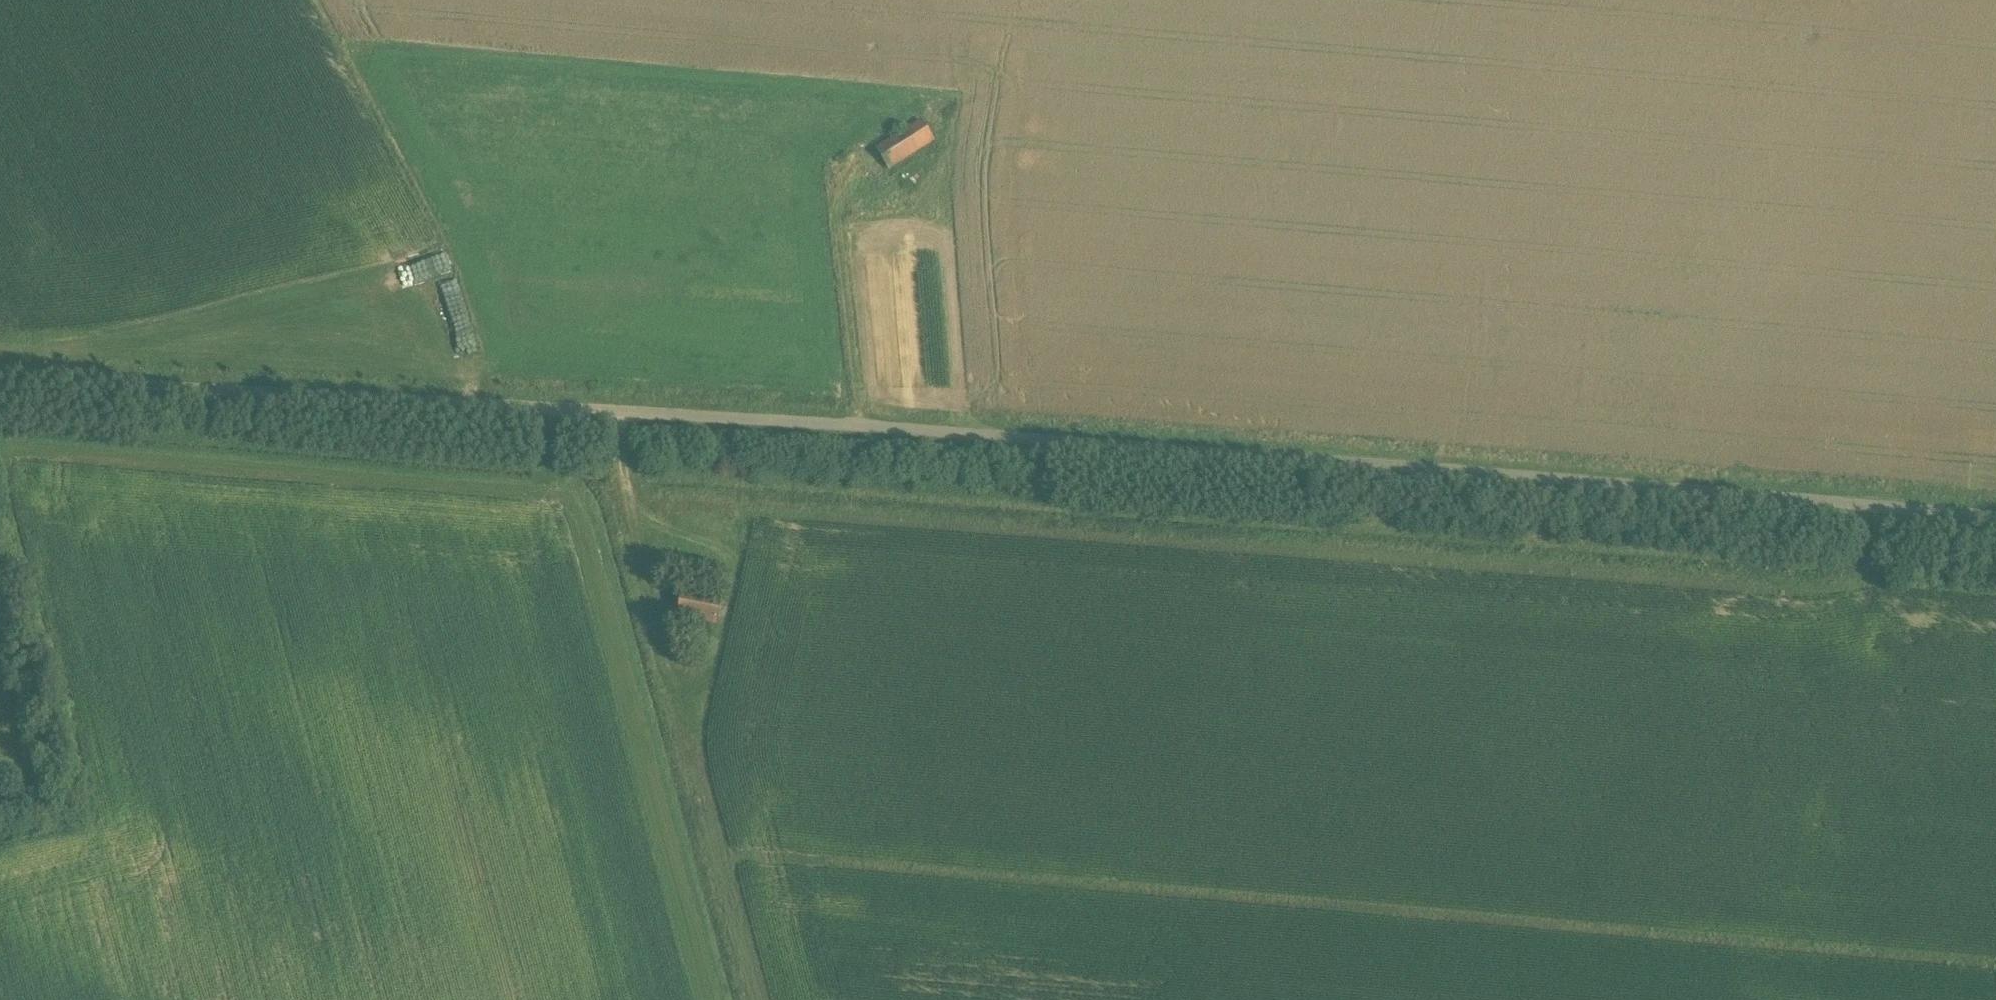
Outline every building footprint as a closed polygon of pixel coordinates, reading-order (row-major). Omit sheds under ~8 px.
[(722,600),(683,592),(678,616),(718,624),(722,600)]
